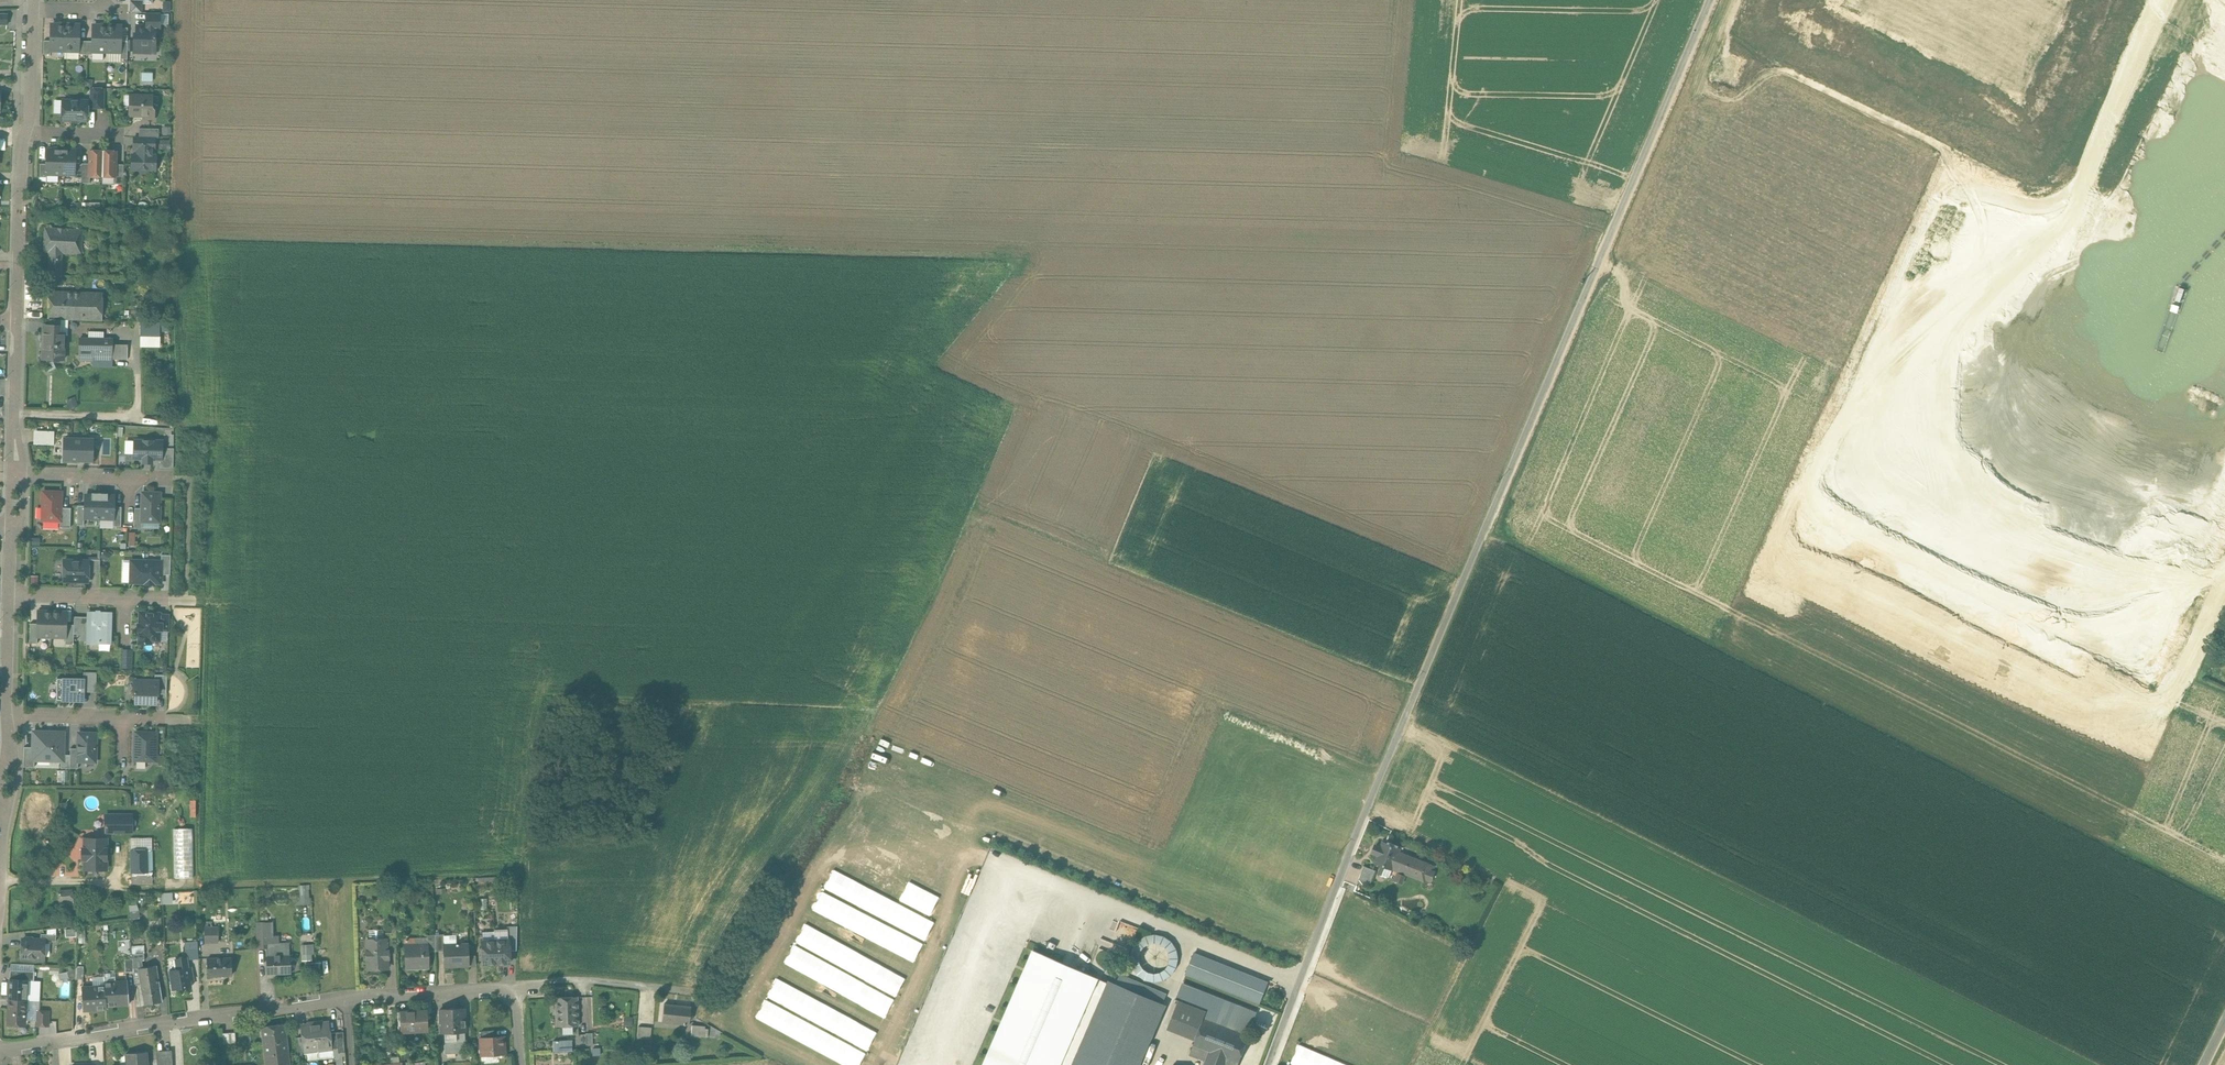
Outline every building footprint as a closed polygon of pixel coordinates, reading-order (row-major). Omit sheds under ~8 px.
[(131,12),(143,12),(143,1),(131,0),(131,12)] [(160,13),(147,13),(146,26),(156,26),(156,27),(160,27),(160,13)] [(65,25),(51,25),(50,41),(50,49),(51,49),(65,50),(65,25)] [(80,26),(65,25),(65,50),(79,50),(79,41),(80,26)] [(107,26),(93,26),(92,41),(92,50),(106,51),(107,26)] [(121,27),(107,26),(106,51),(121,51),(121,41),(121,27)] [(146,26),(146,27),(137,27),(136,34),(134,34),(134,52),(146,52),(146,49),(155,50),(156,27),(156,26),(146,26)] [(143,72),(143,80),(153,80),(154,72),(143,72)] [(104,88),(91,88),(91,107),(103,108),(104,88)] [(152,96),(130,95),(130,105),(132,105),(132,115),(144,115),(147,118),(154,119),(154,110),(152,108),(152,96)] [(88,101),(63,100),(62,120),(87,121),(88,101)] [(159,129),(139,128),(139,137),(154,137),(159,137),(159,129)] [(139,137),(135,137),(134,149),(137,149),(153,150),(154,150),(154,137),(139,137)] [(61,150),(47,149),(47,164),(46,173),(47,174),(61,174),(61,150)] [(153,150),(137,149),(136,155),(132,155),(132,169),(138,169),(144,174),(149,169),(155,170),(156,155),(153,155),(153,150)] [(76,150),(61,150),(61,174),(75,174),(75,164),(76,150)] [(103,151),(90,150),(90,163),(90,176),(102,176),(103,151)] [(116,151),(103,151),(102,176),(115,177),(115,164),(116,151)] [(90,163),(82,163),(82,164),(82,178),(81,178),(81,183),(90,183),(90,176),(90,163)] [(124,164),(115,164),(115,177),(115,184),(123,184),(124,164)] [(82,229),(44,228),(43,253),(49,253),(62,253),(80,253),(80,244),(82,244),(82,229)] [(62,253),(49,253),(49,275),(62,275),(62,253)] [(62,275),(49,275),(48,284),(61,284),(62,275)] [(102,293),(48,291),(48,319),(49,319),(60,319),(102,320),(102,293)] [(142,310),(134,310),(134,321),(142,320),(142,310)] [(49,319),(49,333),(43,333),(43,359),(64,359),(65,333),(60,333),(60,319),(49,319)] [(163,346),(163,330),(170,330),(170,322),(142,321),(141,346),(163,346)] [(112,339),(80,338),(80,358),(111,359),(112,344),(112,339)] [(128,345),(112,344),(111,359),(127,360),(128,345)] [(35,430),(35,443),(55,443),(56,430),(35,430)] [(89,439),(64,438),(64,460),(79,461),(79,459),(83,459),(83,461),(88,461),(88,454),(93,455),(93,446),(89,446),(89,439)] [(162,441),(135,440),(134,458),(143,458),(143,462),(152,463),(152,458),(160,459),(161,459),(162,448),(162,441)] [(174,448),(162,448),(161,459),(160,459),(160,467),(173,468),(174,448)] [(62,492),(43,491),(42,520),(60,521),(61,521),(61,507),(62,492)] [(160,493),(142,492),(142,508),(142,521),(159,522),(160,493)] [(100,493),(92,493),(92,496),(85,496),(84,505),(84,519),(99,519),(100,493)] [(108,493),(100,493),(99,519),(114,520),(115,520),(115,506),(115,497),(108,497),(108,493)] [(71,508),(61,507),(61,521),(60,521),(60,527),(70,527),(71,508)] [(171,555),(161,554),(161,561),(162,561),(161,574),(170,574),(171,555)] [(100,559),(89,559),(89,561),(89,572),(100,572),(100,559)] [(89,561),(64,560),(63,580),(89,581),(89,572),(89,561)] [(161,561),(131,560),(130,582),(146,582),(147,581),(153,582),(154,583),(161,583),(161,574),(162,561),(161,561)] [(52,612),(38,611),(38,623),(37,636),(38,636),(52,636),(52,612)] [(67,612),(52,612),(52,636),(66,636),(66,624),(67,612)] [(160,613),(140,612),(139,624),(138,624),(138,630),(139,630),(139,643),(151,643),(151,640),(159,640),(160,630),(160,614),(160,613)] [(112,613),(88,613),(87,617),(87,634),(87,641),(111,642),(112,613)] [(169,614),(160,614),(160,630),(169,631),(169,614)] [(87,617),(74,616),(74,624),(74,634),(87,634),(87,617)] [(38,623),(30,623),(30,643),(37,643),(38,636),(37,636),(38,623)] [(74,624),(66,624),(66,636),(65,644),(73,644),(74,634),(74,624)] [(132,649),(122,649),(121,668),(131,668),(132,649)] [(96,672),(85,672),(84,692),(96,692),(96,672)] [(167,675),(155,674),(155,681),(158,681),(158,694),(167,694),(167,675)] [(83,679),(57,678),(56,700),(83,701),(83,679)] [(155,681),(134,680),(134,693),(136,693),(136,702),(156,703),(156,694),(158,694),(158,681),(155,681)] [(33,747),(33,760),(35,760),(61,760),(63,760),(63,754),(64,732),(33,731),(33,747)] [(96,733),(78,732),(78,748),(78,761),(96,762),(96,733)] [(157,733),(136,732),(135,760),(156,760),(157,733)] [(33,760),(33,747),(24,747),(24,766),(35,767),(35,760),(33,760)] [(78,748),(70,748),(70,754),(70,768),(78,768),(78,761),(78,748)] [(70,768),(70,754),(63,754),(63,760),(61,760),(61,767),(70,768)] [(132,815),(106,815),(106,832),(132,832),(132,815)] [(192,828),(174,829),(175,877),(193,876),(192,828)] [(107,838),(85,838),(85,848),(82,848),(82,859),(85,859),(84,869),(106,869),(107,838)] [(149,838),(131,838),(131,850),(147,850),(149,850),(149,838)] [(1400,848),(1383,842),(1384,842),(1382,847),(1375,845),(1375,846),(1378,848),(1375,854),(1378,855),(1375,862),(1381,865),(1378,874),(1389,878),(1393,867),(1422,879),(1421,880),(1427,883),(1428,880),(1431,881),(1434,872),(1432,871),(1433,868),(1428,866),(1429,864),(1399,852),(1400,848)] [(147,850),(131,850),(131,872),(152,872),(152,850),(149,850),(147,850)] [(1376,870),(1364,866),(1359,879),(1370,884),(1376,870)] [(152,872),(131,872),(132,883),(153,883),(152,872)] [(1405,876),(1398,873),(1395,880),(1402,883),(1405,876)] [(72,890),(59,891),(59,901),(72,900),(72,890)] [(300,899),(294,905),(312,904),(311,898),(310,898),(309,890),(300,890),(300,899)] [(174,903),(174,891),(163,892),(163,903),(174,903)] [(130,904),(132,917),(141,916),(139,903),(130,904)] [(1121,920),(1116,932),(1133,939),(1138,926),(1121,920)] [(271,922),(256,923),(257,937),(266,937),(266,936),(272,936),(272,922),(271,922)] [(517,926),(508,927),(508,940),(509,947),(517,946),(517,926)] [(217,927),(204,927),(204,941),(217,941),(217,927)] [(370,940),(384,939),(384,930),(369,931),(370,940)] [(396,932),(385,933),(386,939),(387,952),(396,952),(396,932)] [(508,940),(495,941),(494,932),(482,932),(483,941),(482,941),(483,965),(509,964),(509,947),(508,940)] [(444,935),(435,935),(435,936),(436,951),(443,951),(443,946),(444,946),(444,935)] [(1150,982),(1158,982),(1165,980),(1171,976),(1175,970),(1178,963),(1178,955),(1176,948),(1171,942),(1165,938),(1158,935),(1151,935),(1144,937),(1138,942),(1133,948),(1131,955),(1131,962),(1133,969),(1137,975),(1143,980),(1150,982)] [(289,944),(277,945),(277,936),(272,936),(266,936),(266,937),(266,948),(267,956),(267,974),(291,973),(290,955),(289,944)] [(435,936),(428,936),(428,944),(428,951),(436,951),(435,936)] [(266,937),(257,937),(257,949),(266,948),(266,937)] [(41,940),(22,939),(21,957),(44,958),(45,940),(41,940)] [(370,940),(367,940),(367,951),(366,951),(363,954),(364,957),(366,960),(367,960),(368,969),(388,968),(387,952),(386,939),(384,939),(370,940)] [(303,960),(315,960),(313,943),(302,944),(303,960)] [(428,944),(405,945),(406,968),(429,967),(428,951),(428,944)] [(444,946),(443,946),(443,951),(444,967),(467,966),(466,945),(444,946)] [(1033,950),(982,1064),(1061,1064),(1099,979),(1033,950)] [(1268,981),(1194,952),(1185,975),(1259,1003),(1268,981)] [(144,953),(132,954),(133,959),(133,961),(144,960),(144,953)] [(185,955),(175,956),(176,966),(170,968),(173,986),(190,983),(185,955)] [(231,956),(207,957),(208,975),(232,974),(231,956)] [(133,959),(125,959),(125,972),(134,972),(133,968),(133,961),(133,959)] [(83,966),(76,966),(75,979),(83,979),(83,966)] [(156,968),(142,971),(142,967),(133,968),(134,972),(135,985),(141,984),(144,1004),(154,1002),(155,1004),(160,1003),(160,1001),(162,1001),(156,968)] [(34,971),(10,970),(10,979),(27,980),(34,980),(34,971)] [(60,995),(69,996),(70,970),(60,970),(60,995)] [(1168,998),(1120,978),(1116,986),(1164,1006),(1168,998)] [(10,979),(9,999),(26,1000),(27,980),(10,979)] [(127,980),(104,981),(104,983),(106,1004),(129,1002),(127,980)] [(104,983),(82,985),(83,1008),(106,1007),(106,1004),(104,983)] [(1181,983),(1175,999),(1207,1011),(1203,1019),(1248,1036),(1257,1011),(1181,983)] [(1089,1024),(1072,1064),(1139,1064),(1164,1006),(1116,986),(1098,1028),(1089,1024)] [(556,1027),(563,1027),(563,1035),(573,1034),(573,1026),(579,1026),(578,997),(555,997),(556,1027)] [(26,1000),(9,999),(8,1022),(10,1024),(17,1025),(21,1022),(25,1022),(26,1000)] [(1207,1011),(1175,999),(1166,1024),(1197,1036),(1203,1019),(1207,1011)] [(682,1006),(664,1004),(662,1022),(684,1024),(685,1010),(681,1010),(682,1006)] [(464,1009),(440,1010),(441,1033),(444,1033),(445,1054),(466,1053),(464,1009)] [(49,1011),(37,1010),(36,1025),(49,1026),(49,1011)] [(426,1011),(400,1012),(401,1032),(427,1030),(426,1011)] [(1203,1019),(1197,1036),(1193,1045),(1209,1051),(1207,1058),(1224,1064),(1227,1064),(1229,1059),(1239,1063),(1249,1036),(1248,1036),(1203,1019)] [(264,1025),(269,1064),(293,1064),(288,1022),(264,1025)] [(329,1024),(315,1025),(318,1052),(326,1051),(330,1047),(331,1047),(330,1034),(329,1024)] [(711,1026),(698,1024),(696,1035),(714,1038),(715,1030),(711,1029),(711,1026)] [(315,1025),(302,1027),(303,1037),(304,1052),(305,1052),(305,1050),(306,1050),(311,1053),(318,1052),(315,1025)] [(652,1026),(641,1025),(640,1038),(651,1039),(652,1026)] [(337,1033),(330,1034),(331,1047),(331,1049),(338,1048),(339,1048),(337,1038),(337,1033)] [(482,1038),(481,1038),(482,1056),(504,1054),(503,1036),(495,1037),(482,1038)] [(303,1037),(296,1038),(298,1053),(304,1052),(303,1037)] [(553,1041),(554,1052),(573,1051),(572,1040),(553,1041)] [(1209,1051),(1193,1045),(1190,1054),(1206,1060),(1207,1058),(1209,1051)] [(156,1052),(157,1061),(173,1060),(172,1051),(156,1052)] [(126,1054),(127,1064),(148,1064),(147,1052),(126,1054)]
